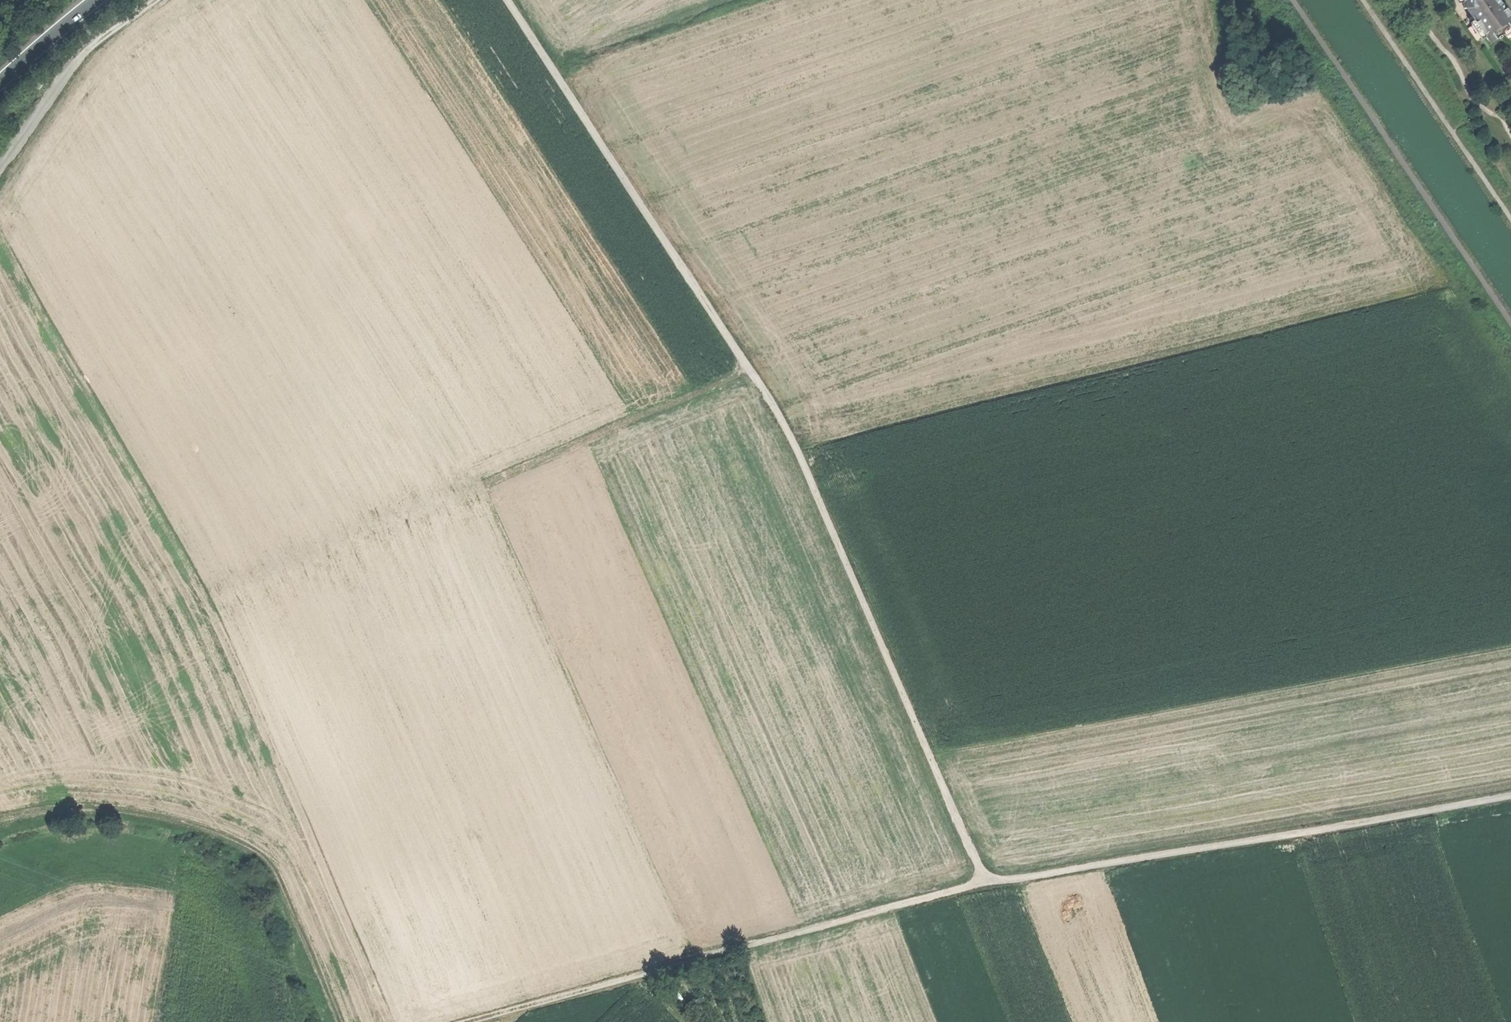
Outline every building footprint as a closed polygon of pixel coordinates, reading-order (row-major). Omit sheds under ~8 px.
[(1458,2),(1464,2),(1464,9),(1467,9),(1476,22),(1471,25),(1475,31),(1474,31),(1474,32),(1474,33),(1475,33),(1476,34),(1477,34),(1477,33),(1481,39),(1485,36),(1491,44),(1504,35),(1506,37),(1510,34),(1510,19),(1509,16),(1510,15),(1507,9),(1505,10),(1503,7),(1501,5),(1502,4),(1499,0),(1458,0),(1458,2)]
